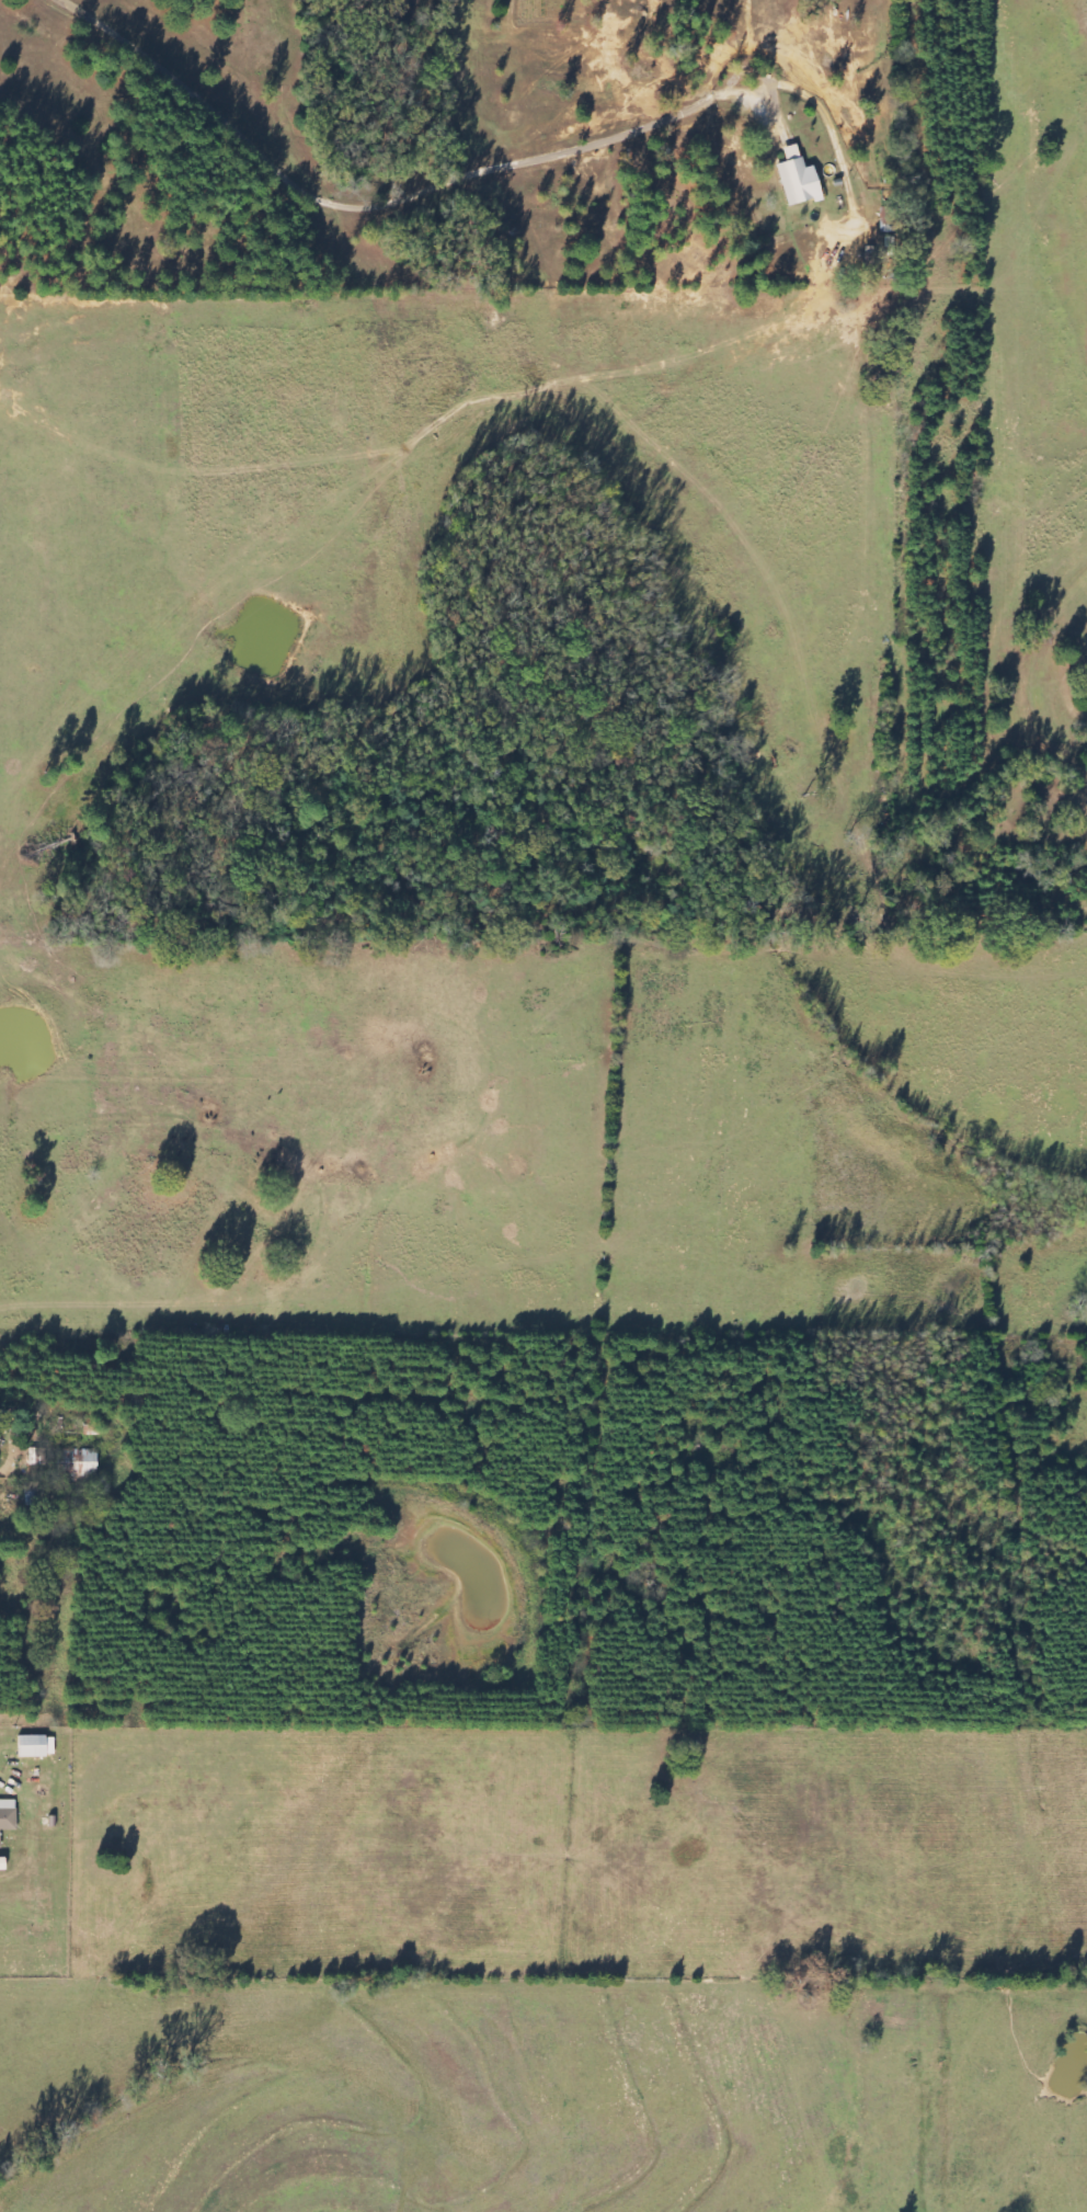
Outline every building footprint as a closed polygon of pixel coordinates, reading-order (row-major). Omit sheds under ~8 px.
[(776,164),(787,206),(821,197),(812,166),(803,168),(797,144),(782,148),(786,162),(776,164)] [(46,1465),(47,1448),(30,1448),(29,1465),(46,1465)] [(59,1475),(97,1476),(97,1450),(59,1449),(59,1475)] [(17,1756),(54,1756),(54,1736),(18,1736),(17,1756)] [(15,1799),(0,1800),(0,1830),(15,1830),(15,1799)]
